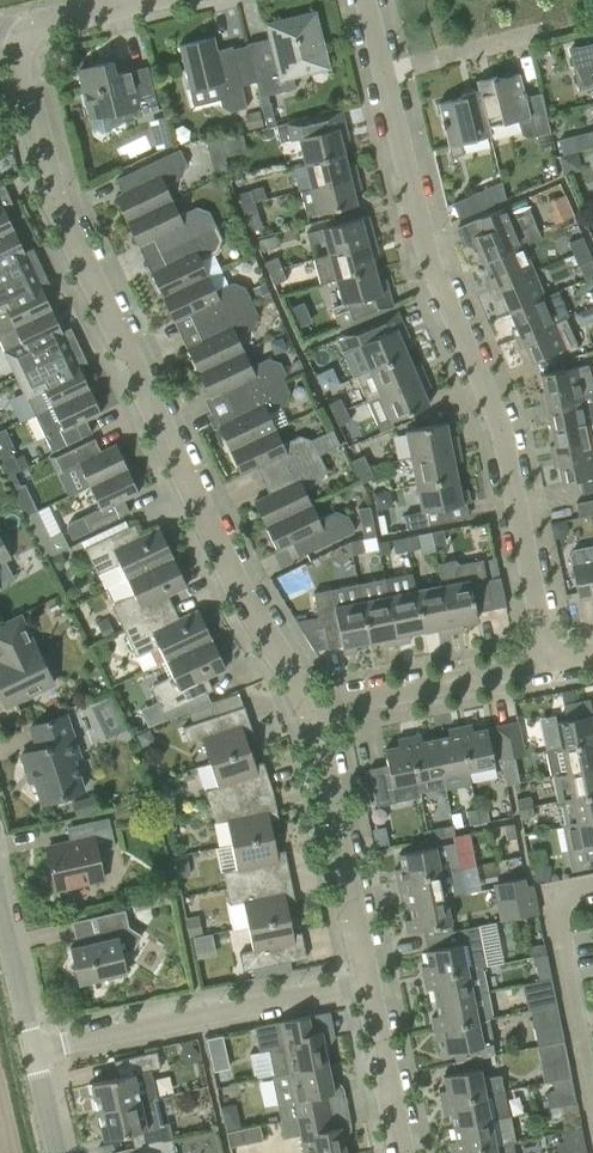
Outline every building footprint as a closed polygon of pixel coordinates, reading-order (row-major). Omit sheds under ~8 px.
[(252,69),(258,92),(267,128),(276,125),(267,95),(295,88),(292,77),(328,68),(315,12),(266,24),(275,63),(252,69)] [(247,108),(237,69),(232,46),(216,50),(213,37),(178,45),(184,68),(189,90),(215,83),(221,106),(230,112),(247,108)] [(568,48),(578,89),(592,85),(592,43),(568,48)] [(111,62),(78,70),(90,118),(93,130),(104,132),(124,122),(123,118),(158,109),(147,66),(130,70),(114,74),(111,62)] [(477,80),(476,81),(478,90),(479,90),(488,127),(489,126),(529,116),(534,136),(550,132),(546,116),(540,93),(525,97),(519,73),(514,74),(509,72),(505,73),(502,77),(497,78),(496,76),(477,80)] [(461,143),(491,135),(489,126),(488,127),(479,90),(478,90),(461,94),(461,97),(437,103),(451,157),(464,154),(461,143)] [(348,139),(345,125),(343,126),(339,111),(341,111),(341,109),(276,125),(280,142),(298,137),(305,163),(344,153),(341,141),(348,139)] [(167,115),(150,120),(157,148),(175,143),(167,115)] [(219,134),(205,138),(209,157),(224,153),(219,134)] [(549,134),(537,137),(540,149),(552,146),(549,134)] [(569,137),(559,139),(563,155),(573,153),(569,137)] [(179,149),(150,163),(115,179),(120,189),(123,187),(125,192),(114,197),(126,221),(172,200),(165,184),(182,176),(186,164),(179,149)] [(347,166),(344,153),(305,163),(311,188),(357,176),(354,164),(347,166)] [(360,189),(357,176),(311,188),(314,203),(307,205),(304,210),(306,216),(333,210),(356,204),(353,191),(360,189)] [(475,193),(481,209),(505,198),(501,181),(475,193)] [(238,194),(241,206),(254,203),(251,191),(238,194)] [(568,194),(550,199),(556,220),(574,214),(568,194)] [(530,225),(533,220),(530,212),(524,198),(497,210),(475,219),(481,233),(472,237),(483,263),(488,261),(523,246),(537,239),(530,225)] [(179,215),(172,200),(126,221),(137,246),(158,236),(164,249),(215,225),(209,211),(196,207),(179,215)] [(257,214),(254,203),(241,206),(244,218),(257,214)] [(14,229),(2,205),(0,206),(0,236),(14,229)] [(375,241),(371,229),(367,216),(307,233),(309,244),(324,239),(328,254),(375,241)] [(222,239),(215,225),(164,249),(171,263),(150,273),(162,297),(208,275),(201,260),(217,252),(222,239)] [(14,229),(0,236),(0,285),(17,276),(10,260),(25,253),(14,229)] [(568,242),(573,254),(586,248),(582,237),(568,242)] [(378,254),(375,241),(328,254),(313,258),(320,283),(335,279),(374,268),(371,256),(378,254)] [(533,271),(523,246),(488,261),(494,276),(490,278),(494,288),(533,271)] [(592,261),(586,248),(573,254),(578,266),(592,261)] [(264,262),(269,273),(281,268),(277,256),(264,262)] [(286,279),(281,268),(269,273),(274,284),(286,279)] [(377,281),(374,268),(335,279),(342,305),(331,308),(339,329),(392,306),(385,279),(377,281)] [(544,296),(533,271),(494,288),(498,298),(503,296),(509,311),(544,296)] [(215,290),(208,275),(162,297),(173,321),(194,311),(200,325),(251,301),(245,287),(232,282),(215,290)] [(17,276),(0,285),(0,333),(51,309),(40,285),(25,292),(17,276)] [(557,290),(544,296),(509,311),(515,326),(511,328),(515,338),(555,321),(565,317),(568,316),(557,290)] [(258,315),(251,301),(200,325),(207,338),(186,348),(198,372),(244,351),(236,335),(253,328),(258,315)] [(302,303),(290,309),(298,328),(310,323),(302,303)] [(51,309),(0,333),(0,342),(15,375),(55,356),(48,340),(63,333),(51,309)] [(408,337),(397,311),(336,337),(342,351),(358,344),(369,370),(407,353),(401,340),(408,337)] [(565,317),(555,321),(515,338),(520,348),(524,346),(531,362),(566,347),(569,350),(578,347),(565,317)] [(289,366),(286,373),(280,362),(268,358),(251,366),(244,351),(198,372),(209,397),(230,387),(236,400),(231,402),(232,403),(283,378),(283,379),(303,369),(298,360),(292,362),(289,366)] [(380,395),(424,375),(419,364),(412,367),(407,353),(369,370),(355,375),(366,400),(380,395)] [(24,392),(9,399),(19,422),(34,415),(89,388),(79,367),(78,364),(63,372),(56,359),(55,356),(15,375),(17,378),(24,392)] [(588,364),(577,366),(540,374),(543,391),(538,392),(541,403),(592,392),(592,380),(591,381),(588,364)] [(430,387),(424,375),(380,395),(391,420),(428,404),(423,390),(430,387)] [(289,392),(283,379),(283,378),(232,403),(238,416),(218,426),(229,450),(275,428),(268,413),(285,405),(289,392)] [(100,412),(89,388),(34,415),(52,451),(70,443),(92,432),(85,420),(100,412)] [(541,403),(543,413),(548,413),(551,428),(588,421),(592,420),(592,392),(541,403)] [(328,404),(333,415),(345,409),(340,398),(328,404)] [(350,420),(345,409),(333,415),(338,425),(350,420)] [(588,421),(551,428),(554,444),(549,445),(551,456),(592,448),(592,420),(588,421)] [(446,422),(422,427),(405,430),(411,458),(458,448),(456,435),(448,437),(446,422)] [(332,430),(312,440),(299,435),(282,443),(275,428),(229,450),(241,474),(261,465),(268,478),(319,454),(339,444),(332,430)] [(94,438),(73,449),(54,457),(62,472),(79,464),(89,486),(127,468),(116,444),(100,451),(94,438)] [(461,461),(458,448),(411,458),(416,484),(456,476),(453,462),(461,461)] [(551,456),(554,467),(558,466),(562,483),(578,479),(581,494),(592,492),(592,448),(551,456)] [(0,458),(0,466),(5,477),(14,473),(21,470),(15,458),(12,452),(0,458)] [(325,468),(319,454),(268,478),(274,492),(253,501),(265,526),(311,504),(304,489),(321,481),(325,468)] [(351,461),(356,472),(368,466),(363,455),(351,461)] [(373,477),(368,466),(356,472),(361,483),(373,477)] [(138,492),(127,468),(89,486),(100,508),(82,516),(68,522),(66,528),(72,539),(90,531),(129,512),(123,499),(138,492)] [(25,484),(20,486),(14,473),(5,477),(24,517),(37,510),(25,484)] [(440,508),(469,502),(467,489),(459,490),(456,476),(416,484),(421,511),(404,514),(407,529),(443,522),(440,508)] [(575,503),(578,517),(592,514),(592,499),(575,503)] [(318,519),(311,504),(265,526),(276,550),(297,540),(304,554),(355,530),(348,515),(335,511),(318,519)] [(357,508),(364,538),(375,536),(369,506),(357,508)] [(37,510),(24,517),(38,545),(44,558),(52,554),(67,547),(61,533),(50,538),(37,510)] [(568,521),(552,524),(555,540),(565,538),(570,531),(568,521)] [(127,526),(106,536),(84,547),(95,572),(99,573),(115,566),(122,580),(173,557),(159,528),(134,539),(127,526)] [(445,543),(443,530),(431,532),(433,545),(445,543)] [(416,535),(404,538),(406,550),(418,548),(416,535)] [(11,557),(0,537),(0,564),(11,557)] [(406,550),(404,538),(392,540),(394,552),(406,550)] [(349,541),(352,554),(364,552),(361,539),(349,541)] [(592,560),(591,550),(585,547),(573,549),(569,555),(578,599),(592,596),(592,560)] [(186,586),(173,557),(122,580),(129,595),(113,603),(112,606),(123,630),(167,610),(161,597),(186,586)] [(482,559),(459,564),(455,560),(437,564),(441,585),(451,633),(464,630),(462,623),(477,620),(475,612),(492,609),(482,559)] [(451,633),(441,585),(415,590),(423,631),(437,628),(438,635),(451,633)] [(369,641),(361,601),(336,606),(332,589),(313,592),(317,617),(321,617),(327,648),(341,645),(343,654),(357,652),(355,644),(369,641)] [(423,631),(415,590),(388,596),(397,643),(410,641),(409,633),(423,631)] [(397,643),(388,596),(361,601),(369,641),(383,638),(385,646),(397,643)] [(173,622),(167,610),(123,630),(134,654),(138,656),(154,648),(161,662),(212,639),(198,610),(173,622)] [(6,622),(0,625),(0,695),(6,706),(53,683),(34,643),(33,643),(20,616),(6,622)] [(225,668),(212,639),(161,662),(168,677),(152,685),(151,688),(163,713),(206,693),(200,680),(225,668)] [(556,721),(561,747),(592,741),(592,718),(589,700),(575,703),(563,705),(566,719),(556,721)] [(244,706),(221,714),(182,727),(188,744),(201,739),(209,763),(249,749),(244,733),(252,731),(244,706)] [(80,757),(75,742),(66,715),(52,719),(30,727),(37,749),(20,755),(29,782),(34,781),(42,803),(64,795),(83,790),(73,759),(80,757)] [(494,727),(499,750),(500,760),(511,757),(524,755),(522,745),(517,722),(494,727)] [(471,724),(459,726),(468,770),(494,765),(487,728),(473,731),(471,724)] [(468,770),(459,726),(447,729),(449,736),(435,738),(443,775),(468,770)] [(443,775),(435,738),(422,741),(421,734),(409,737),(420,793),(445,788),(443,775)] [(420,793),(409,737),(397,739),(398,746),(384,749),(387,764),(369,768),(376,805),(381,805),(421,797),(420,793)] [(561,747),(550,749),(545,750),(551,776),(554,775),(566,773),(592,767),(592,741),(561,747)] [(254,764),(249,749),(209,763),(217,786),(204,790),(209,806),(272,789),(263,761),(254,764)] [(516,783),(511,757),(500,760),(506,785),(516,783)] [(566,773),(554,775),(559,801),(571,798),(592,794),(592,767),(566,773)] [(278,818),(272,789),(209,806),(212,823),(226,820),(231,844),(273,836),(270,820),(278,818)] [(571,798),(559,801),(560,806),(556,807),(560,824),(564,823),(564,826),(576,823),(592,820),(592,794),(571,798)] [(516,799),(518,809),(532,806),(530,796),(516,799)] [(534,816),(532,806),(518,809),(520,818),(534,816)] [(486,807),(476,809),(479,823),(488,821),(486,807)] [(479,823),(476,809),(466,811),(469,824),(479,823)] [(101,879),(96,850),(114,846),(112,835),(107,817),(101,818),(78,824),(82,840),(47,849),(56,888),(77,883),(101,879)] [(576,823),(564,826),(573,869),(592,865),(592,820),(576,823)] [(504,825),(506,839),(516,838),(514,823),(504,825)] [(453,824),(427,830),(429,840),(455,834),(453,824)] [(276,852),(273,836),(231,844),(236,869),(222,871),(226,888),(289,875),(284,850),(276,852)] [(459,869),(454,843),(398,853),(401,868),(394,869),(396,881),(440,872),(459,869)] [(464,893),(459,869),(440,872),(396,881),(399,893),(406,891),(409,905),(445,897),(464,893)] [(294,900),(289,875),(226,888),(229,904),(243,901),(248,926),(289,917),(286,902),(294,900)] [(535,899),(532,885),(532,884),(526,886),(524,877),(502,882),(504,891),(495,893),(497,906),(535,899)] [(450,924),(445,897),(409,905),(411,918),(404,920),(407,932),(422,929),(424,936),(451,931),(450,924)] [(538,913),(535,899),(497,906),(500,921),(538,913)] [(88,943),(70,947),(72,959),(68,966),(75,971),(78,983),(126,971),(122,953),(130,951),(131,952),(142,935),(128,927),(124,909),(95,916),(98,932),(87,935),(88,943)] [(292,933),(289,917),(248,926),(253,950),(239,953),(244,980),(280,972),(279,963),(306,957),(301,932),(292,933)] [(486,965),(478,925),(451,931),(424,936),(426,950),(425,950),(428,965),(421,966),(423,978),(482,966),(486,965)] [(546,953),(544,944),(530,947),(532,956),(546,953)] [(551,979),(548,962),(546,953),(532,956),(537,981),(551,979)] [(487,992),(482,966),(423,978),(426,990),(433,989),(435,1002),(472,995),(487,992)] [(556,1004),(551,979),(537,981),(538,984),(523,986),(527,1010),(530,1009),(556,1004)] [(492,1017),(487,992),(472,995),(435,1002),(438,1015),(431,1017),(433,1029),(487,1018),(492,1017)] [(563,1040),(556,1004),(530,1009),(537,1046),(563,1040)] [(314,1032),(310,1015),(253,1026),(259,1052),(269,1050),(273,1076),(287,1073),(328,1065),(321,1030),(314,1032)] [(494,1054),(487,1018),(433,1029),(436,1040),(443,1039),(446,1053),(453,1052),(455,1062),(494,1054)] [(571,1077),(563,1040),(537,1046),(543,1082),(552,1080),(571,1077)] [(117,1077),(91,1083),(97,1111),(140,1101),(153,1098),(156,1097),(150,1070),(160,1067),(156,1050),(113,1060),(117,1077)] [(333,1092),(328,1065),(287,1073),(273,1076),(271,1077),(276,1103),(280,1120),(328,1111),(325,1094),(333,1092)] [(501,1075),(482,1078),(480,1068),(443,1075),(446,1089),(439,1091),(441,1103),(485,1094),(497,1092),(504,1091),(501,1075)] [(576,1102),(571,1077),(552,1080),(554,1088),(554,1087),(555,1090),(550,1090),(545,1096),(548,1108),(576,1102)] [(509,1116),(504,1091),(497,1092),(485,1094),(441,1103),(444,1115),(451,1113),(453,1127),(509,1116)] [(140,1101),(97,1111),(103,1139),(130,1133),(133,1147),(172,1138),(169,1123),(159,1126),(153,1098),(140,1101)] [(328,1111),(280,1120),(283,1138),(300,1134),(303,1152),(345,1152),(340,1126),(331,1128),(328,1111)] [(509,1116),(453,1127),(456,1140),(449,1141),(451,1152),(453,1152),(495,1145),(512,1142),(515,1141),(510,1115),(509,1116)] [(581,1127),(561,1131),(563,1141),(555,1142),(557,1152),(584,1152),(586,1152),(581,1127)] [(175,1152),(172,1138),(133,1147),(134,1152),(176,1152),(175,1152)] [(512,1142),(495,1145),(453,1152),(514,1152),(512,1142)]
